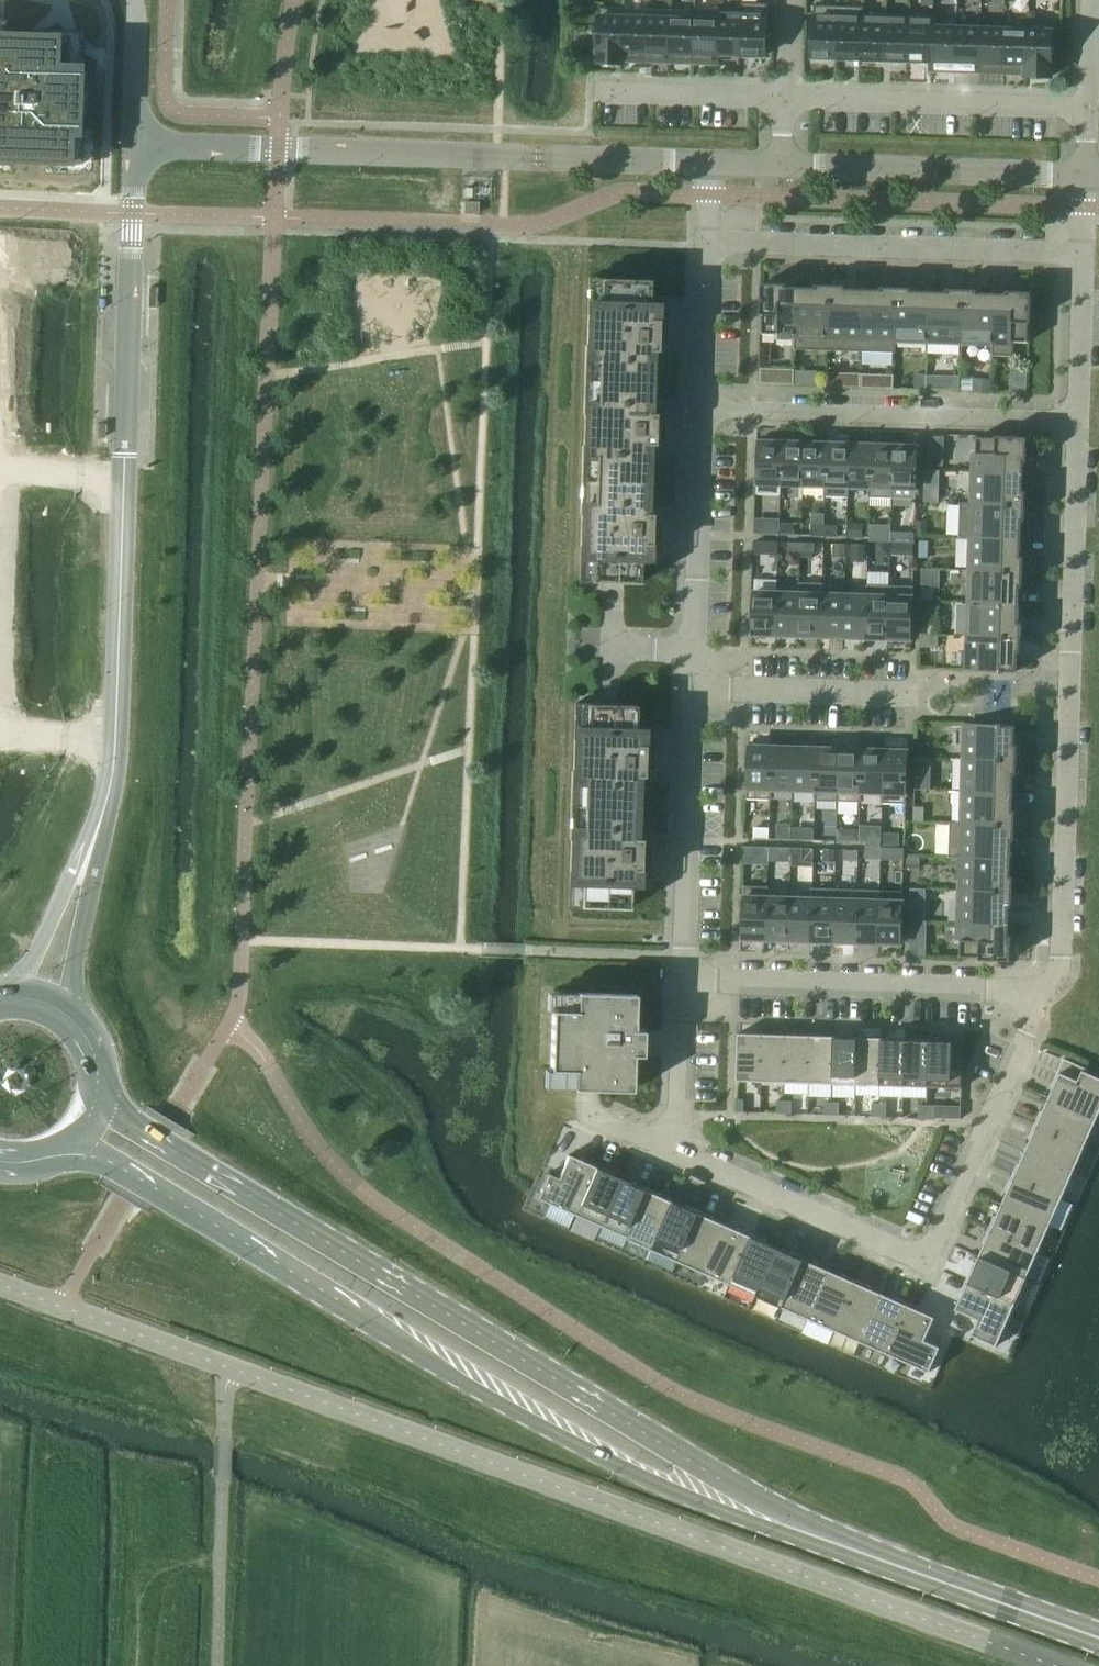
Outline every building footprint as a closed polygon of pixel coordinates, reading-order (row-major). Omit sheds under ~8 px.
[(718,53),(741,54),(742,2),(741,12),(718,11),(717,62),(718,62),(718,53)] [(767,3),(742,2),(741,54),(765,55),(767,3)] [(812,56),(837,57),(839,6),(814,5),(812,56)] [(863,6),(839,6),(837,57),(861,58),(863,6)] [(861,58),(885,59),(886,16),(863,15),(863,6),(861,58)] [(598,45),(597,62),(622,63),(624,8),(599,7),(598,30),(594,30),(594,45),(598,45)] [(623,59),(646,60),(647,9),(624,8),(622,63),(623,63),(623,59)] [(647,9),(646,60),(669,61),(671,9),(647,9)] [(695,10),(671,9),(669,61),(693,62),(695,10)] [(693,62),(717,62),(718,11),(695,10),(693,62)] [(910,17),(886,16),(885,59),(908,59),(910,17)] [(931,69),(933,18),(910,17),(908,59),(931,60),(931,69)] [(934,18),(933,18),(931,69),(955,70),(957,28),(934,27),(934,18)] [(80,163),(81,127),(75,126),(77,68),(65,68),(66,35),(3,33),(3,20),(0,20),(0,160),(80,163)] [(1027,30),(1004,29),(1003,72),(1025,72),(1025,76),(1026,76),(1028,21),(1027,21),(1027,30)] [(1026,76),(1051,77),(1051,60),(1055,60),(1056,45),(1052,44),(1053,22),(1028,21),(1026,76)] [(980,28),(957,28),(955,70),(979,71),(980,28)] [(979,71),(1003,72),(1004,29),(980,28),(979,71)] [(463,214),(478,214),(479,201),(463,201),(463,214)] [(627,279),(588,278),(586,345),(584,413),(583,445),(581,514),(579,582),(578,585),(639,587),(639,583),(640,558),(647,558),(647,550),(647,549),(648,549),(656,313),(655,313),(655,305),(648,305),(648,280),(627,279)] [(795,349),(797,287),(786,286),(786,284),(762,283),(761,314),(763,314),(762,333),(776,334),(776,338),(795,338),(795,349)] [(816,287),(797,287),(795,349),(828,350),(830,285),(816,284),(816,287)] [(862,351),(863,289),(845,288),(845,285),(830,285),(828,350),(862,351)] [(862,351),(894,352),(896,287),(882,287),(881,289),(863,289),(862,351)] [(896,341),(927,342),(929,291),(911,290),(911,288),(896,287),(894,352),(895,352),(896,341)] [(947,289),(947,291),(929,291),(927,342),(960,343),(962,289),(947,289)] [(977,290),(962,289),(960,343),(992,344),(992,355),(993,355),(995,293),(977,292),(977,290)] [(1006,291),(1006,293),(995,293),(993,355),(1013,356),(1013,341),(1027,342),(1028,323),(1030,323),(1031,292),(1006,291)] [(795,384),(803,384),(804,371),(795,370),(795,384)] [(850,373),(850,387),(860,387),(860,374),(850,373)] [(916,387),(924,387),(925,374),(916,373),(916,387)] [(861,385),(861,387),(870,387),(871,374),(862,374),(861,377),(861,385)] [(929,387),(939,387),(939,375),(929,375),(929,387)] [(1017,377),(1017,391),(1026,391),(1026,378),(1017,377)] [(992,379),(974,378),(973,389),(991,390),(992,379)] [(976,451),(972,451),(972,471),(1023,472),(1024,461),(1026,461),(1027,436),(996,435),(996,437),(977,437),(976,451)] [(757,439),(756,459),(758,459),(757,483),(757,493),(780,494),(781,484),(782,442),(772,441),(772,439),(757,439)] [(803,484),(805,442),(782,442),(781,484),(803,484)] [(825,495),(827,443),(805,442),(803,484),(824,485),(824,495),(825,495)] [(848,496),(849,444),(827,443),(825,495),(848,496)] [(870,497),(872,445),(849,444),(848,496),(849,496),(849,486),(869,486),(869,497),(870,497)] [(892,498),(894,445),(872,445),(870,497),(892,498)] [(894,445),(892,498),(893,498),(915,498),(916,488),(917,446),(894,445)] [(1022,490),(1023,472),(972,471),(970,502),(960,502),(960,503),(1025,505),(1025,490),(1022,490)] [(925,499),(936,499),(937,486),(926,485),(925,499)] [(1024,520),(1025,505),(960,503),(959,536),(1021,538),(1022,520),(1024,520)] [(778,521),(765,520),(765,533),(777,533),(778,521)] [(779,523),(779,534),(794,534),(794,523),(779,523)] [(811,534),(824,534),(824,524),(811,524),(811,534)] [(824,534),(836,535),(837,525),(824,524),(824,534)] [(848,535),(862,535),(862,524),(849,524),(848,535)] [(890,528),(882,528),(878,532),(877,540),(889,540),(890,528)] [(898,532),(898,542),(911,543),(911,532),(898,532)] [(1021,556),(1021,538),(959,536),(959,537),(969,537),(968,569),(1023,571),(1023,556),(1021,556)] [(930,560),(930,541),(917,541),(916,559),(930,560)] [(760,553),(778,554),(778,542),(760,542),(760,553)] [(801,551),(801,543),(788,542),(788,551),(801,551)] [(890,543),(878,542),(877,550),(882,555),(889,555),(890,543)] [(801,543),(801,551),(814,552),(815,543),(801,543)] [(909,543),(896,543),(895,554),(909,554),(909,543)] [(845,544),(833,544),(833,555),(845,556),(845,544)] [(852,557),(864,558),(865,546),(853,545),(852,557)] [(1022,586),(1023,571),(968,569),(967,602),(1019,604),(1020,586),(1022,586)] [(866,622),(865,637),(888,638),(889,585),(888,585),(867,584),(867,595),(866,622)] [(911,638),(911,628),(913,586),(889,585),(888,638),(911,638)] [(921,600),(930,600),(930,587),(922,586),(921,600)] [(766,636),(766,634),(776,634),(777,592),(754,591),(753,615),(751,615),(750,635),(766,636)] [(798,635),(799,593),(777,592),(776,634),(798,635)] [(820,635),(822,594),(799,593),(798,635),(820,635)] [(843,636),(844,594),(822,594),(820,635),(843,636)] [(865,637),(867,595),(844,594),(843,636),(865,637)] [(1018,622),(1019,604),(967,602),(966,635),(1021,637),(1021,622),(1018,622)] [(921,624),(920,633),(933,634),(934,625),(921,624)] [(1020,652),(1021,637),(966,635),(965,669),(1017,671),(1017,652),(1020,652)] [(924,639),(924,650),(937,651),(937,639),(924,639)] [(635,701),(575,699),(575,703),(573,770),(571,839),(568,906),(607,907),(628,908),(629,890),(629,883),(636,883),(637,875),(637,874),(641,739),(641,738),(641,730),(634,730),(634,723),(635,705),(635,701)] [(1015,744),(1015,725),(964,723),(962,757),(1017,759),(1017,744),(1015,744)] [(748,764),(747,798),(770,799),(772,746),(763,746),(763,744),(747,744),(746,764),(748,764)] [(928,756),(928,744),(916,744),(916,755),(928,756)] [(793,789),(795,747),(772,746),(770,799),(772,799),(772,788),(793,789)] [(816,789),(817,748),(795,747),(793,789),(816,789)] [(838,801),(839,748),(817,748),(816,789),(837,790),(837,801),(838,801)] [(860,801),(862,749),(839,748),(838,801),(860,801)] [(882,802),(884,750),(862,749),(860,801),(861,801),(861,791),(882,792),(881,802),(882,802)] [(907,751),(884,750),(882,802),(906,803),(907,751)] [(1014,774),(1016,774),(1017,759),(962,757),(961,790),(1013,792),(1014,774)] [(930,758),(917,758),(917,766),(930,767),(930,758)] [(1015,810),(1012,810),(1013,792),(961,790),(960,822),(950,822),(950,823),(1015,825),(1015,810)] [(913,820),(923,821),(923,807),(914,807),(913,820)] [(1011,840),(1014,840),(1015,825),(950,823),(949,856),(1011,858),(1011,840)] [(788,825),(775,825),(775,837),(788,838),(788,825)] [(800,828),(800,839),(813,840),(814,829),(800,828)] [(753,829),(753,837),(766,837),(766,829),(753,829)] [(835,830),(824,829),(824,839),(835,840),(835,830)] [(844,840),(858,841),(858,832),(844,832),(844,840)] [(867,846),(880,846),(881,832),(867,832),(867,846)] [(883,834),(883,845),(898,846),(898,834),(883,834)] [(880,847),(866,846),(865,858),(880,859),(880,847)] [(896,847),(881,847),(881,859),(896,859),(896,847)] [(751,848),(750,858),(767,858),(767,848),(751,848)] [(783,849),(770,849),(770,861),(782,861),(783,849)] [(834,851),(824,850),(824,860),(834,861),(834,851)] [(844,850),(844,860),(857,860),(858,851),(844,850)] [(813,865),(814,852),(803,851),(802,865),(813,865)] [(1013,876),(1010,876),(1011,858),(949,856),(949,857),(959,857),(958,889),(1012,891),(1013,876)] [(920,859),(908,858),(908,870),(919,870),(920,859)] [(756,940),(756,938),(766,938),(768,886),(744,885),(743,919),(741,919),(741,940),(756,940)] [(768,897),(769,886),(768,886),(766,938),(788,939),(790,897),(768,897)] [(834,888),(834,899),(812,898),(811,940),(833,941),(835,888),(834,888)] [(855,941),(857,889),(835,888),(833,941),(855,941)] [(878,942),(880,890),(857,889),(855,941),(878,942)] [(1009,906),(1012,906),(1012,891),(958,889),(957,922),(1009,924),(1009,906)] [(880,900),(881,890),(880,890),(878,942),(901,943),(903,901),(880,900)] [(912,891),(912,903),(928,903),(928,891),(912,891)] [(811,940),(812,898),(790,897),(788,939),(811,940)] [(1011,935),(1008,935),(1009,924),(957,922),(957,942),(960,942),(960,956),(979,957),(979,958),(1010,960),(1011,935)] [(924,923),(912,923),(912,933),(924,933),(924,923)] [(551,1010),(549,1070),(550,1070),(574,1070),(573,1088),(577,1088),(598,1089),(631,1090),(632,1055),(641,1055),(642,1030),(632,1030),(634,995),(576,993),(576,1011),(551,1010)] [(738,1033),(736,1080),(761,1081),(763,1034),(738,1033)] [(763,1034),(761,1081),(785,1082),(786,1034),(763,1034)] [(786,1034),(785,1082),(809,1083),(810,1035),(786,1034)] [(810,1035),(809,1083),(832,1083),(834,1036),(810,1035)] [(834,1036),(832,1083),(856,1084),(858,1037),(834,1036)] [(858,1037),(856,1084),(880,1085),(881,1037),(858,1037)] [(881,1037),(880,1085),(903,1086),(905,1038),(881,1037)] [(905,1038),(903,1086),(927,1086),(929,1039),(905,1038)] [(929,1039),(927,1086),(962,1088),(962,1078),(962,1067),(963,1049),(953,1048),(953,1040),(929,1039)] [(1048,1099),(1096,1120),(1098,1113),(1098,1077),(1086,1071),(1087,1069),(1086,1068),(1064,1058),(1051,1086),(1053,1087),(1048,1099)] [(736,1099),(735,1112),(743,1112),(744,1099),(736,1099)] [(1040,1111),(1034,1124),(1084,1146),(1096,1120),(1048,1099),(1042,1111),(1040,1111)] [(879,1103),(879,1116),(886,1117),(887,1103),(879,1103)] [(919,1104),(919,1118),(926,1118),(927,1105),(919,1104)] [(927,1105),(926,1118),(934,1118),(934,1105),(927,1105)] [(1030,1139),(1025,1151),(1073,1173),(1084,1146),(1034,1124),(1028,1138),(1030,1139)] [(1017,1163),(1011,1177),(1061,1199),(1073,1173),(1025,1151),(1019,1164),(1017,1163)] [(547,1173),(536,1198),(573,1215),(595,1165),(582,1159),(581,1160),(567,1155),(557,1178),(547,1173)] [(595,1165),(573,1215),(599,1226),(621,1178),(608,1173),(609,1171),(595,1165)] [(1007,1191),(1002,1204),(1050,1225),(1061,1199),(1011,1177),(1005,1190),(1007,1191)] [(621,1178),(599,1226),(625,1238),(648,1188),(634,1182),(633,1183),(621,1178)] [(648,1188),(625,1238),(652,1249),(673,1201),(661,1196),(661,1194),(648,1188)] [(673,1201),(652,1249),(678,1261),(700,1211),(686,1205),(685,1207),(673,1201)] [(994,1215),(988,1229),(1038,1251),(1050,1225),(1002,1204),(996,1216),(994,1215)] [(700,1211),(678,1261),(704,1272),(725,1224),(713,1219),(714,1217),(700,1211)] [(725,1224),(704,1272),(730,1284),(752,1234),(738,1228),(737,1230),(725,1224)] [(984,1243),(979,1256),(1027,1277),(1038,1251),(988,1229),(982,1243),(984,1243)] [(752,1234),(730,1284),(756,1295),(777,1247),(765,1242),(766,1240),(752,1234)] [(777,1247),(756,1295),(782,1307),(804,1257),(791,1251),(790,1253),(777,1247)] [(971,1267),(965,1281),(1015,1303),(1027,1277),(979,1256),(973,1268),(971,1267)] [(804,1257),(782,1307),(808,1318),(830,1270),(817,1265),(818,1263),(804,1257)] [(830,1270),(808,1318),(834,1330),(857,1280),(843,1274),(842,1276),(830,1270)] [(857,1280),(834,1330),(861,1342),(882,1293),(869,1288),(870,1286),(857,1280)] [(961,1296),(955,1309),(978,1319),(971,1335),(996,1346),(1015,1303),(965,1281),(959,1295),(961,1296)] [(882,1293),(861,1342),(887,1353),(909,1303),(895,1297),(894,1299),(882,1293)] [(909,1303),(887,1353),(929,1372),(940,1347),(925,1340),(935,1317),(922,1311),(923,1309),(909,1303)]
